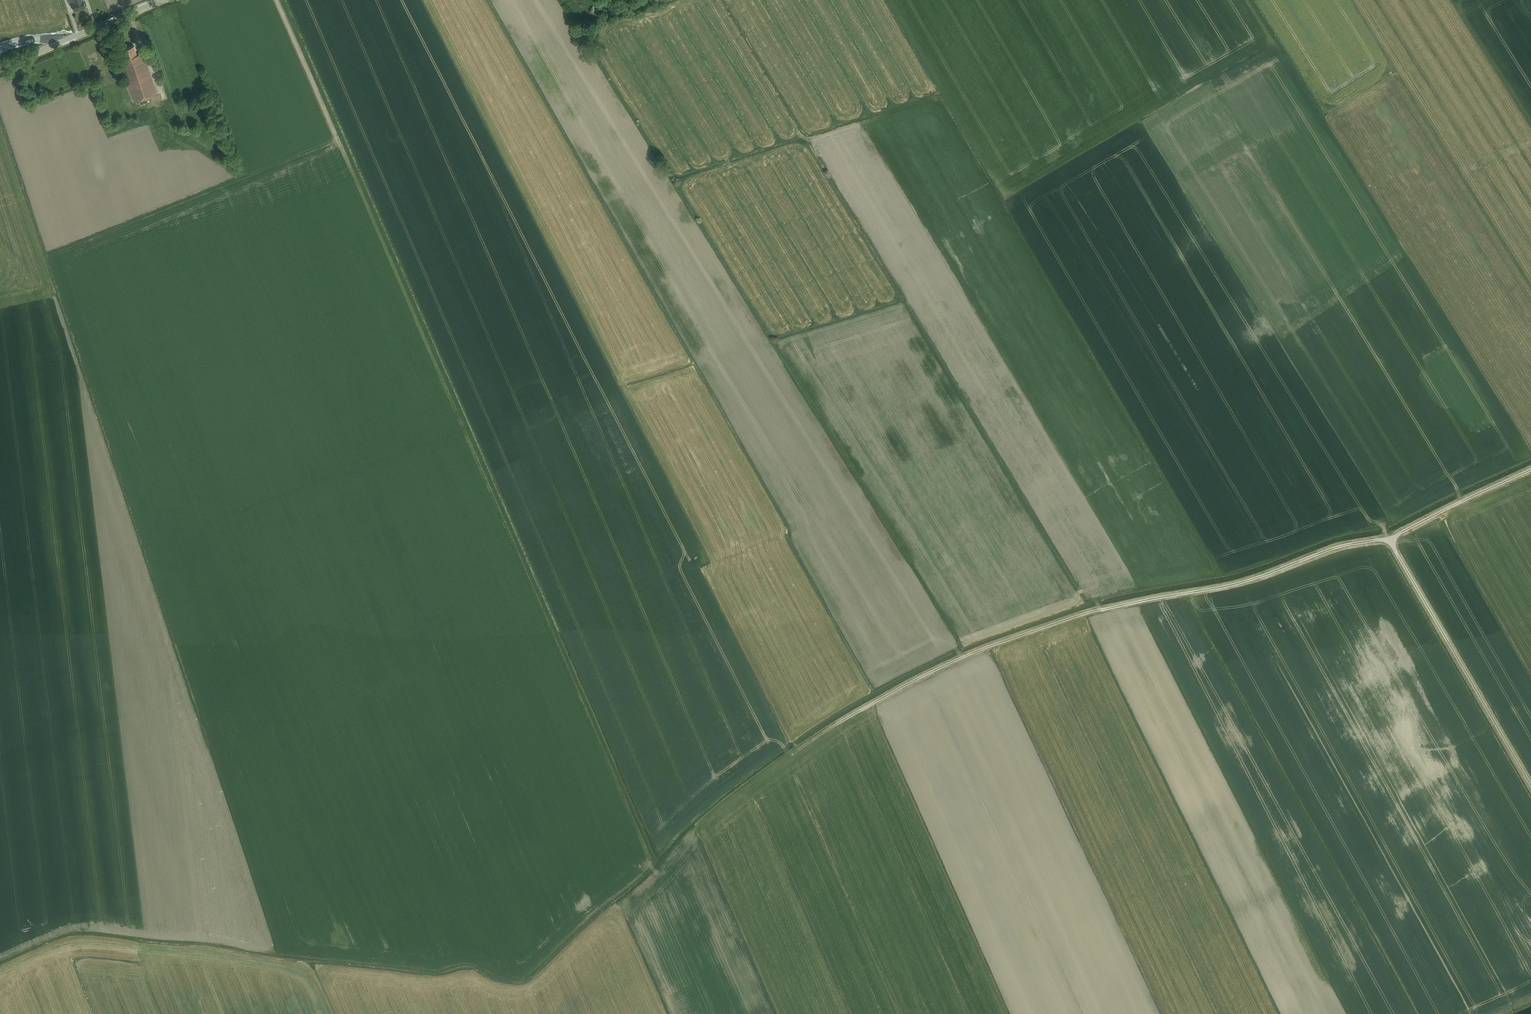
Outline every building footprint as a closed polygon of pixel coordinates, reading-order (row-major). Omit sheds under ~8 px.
[(69,3),(71,2),(74,10),(86,7),(83,0),(68,0),(69,3)] [(122,49),(125,59),(137,55),(134,45),(122,49)] [(125,59),(121,60),(134,101),(157,94),(144,53),(137,55),(125,59)]
